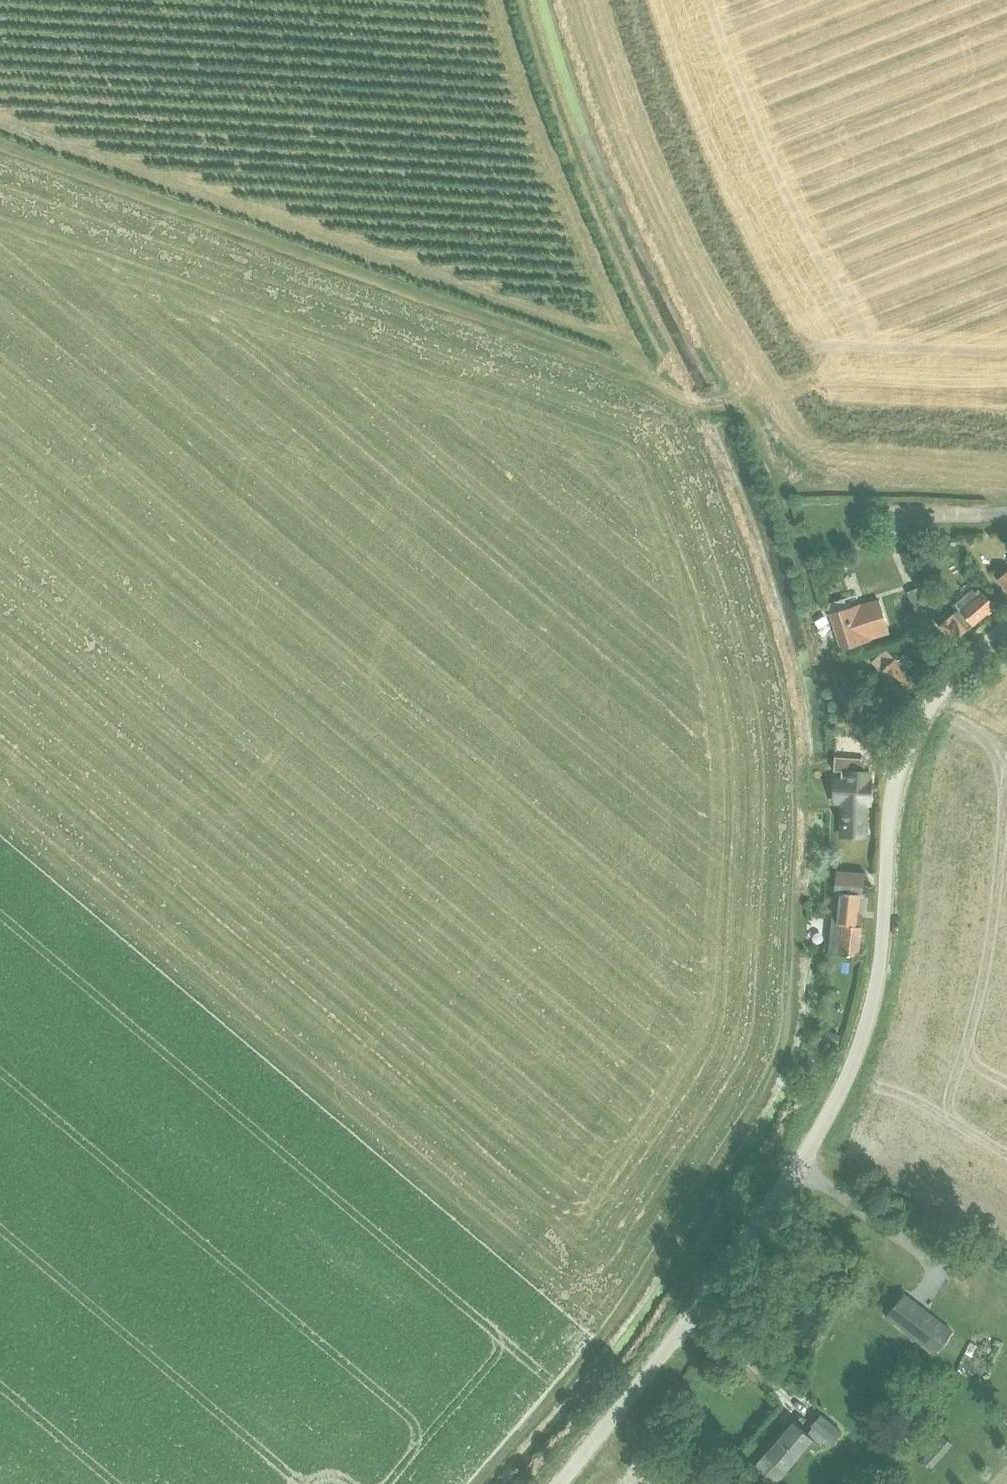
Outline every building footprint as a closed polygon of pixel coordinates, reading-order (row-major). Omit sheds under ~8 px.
[(997,579),(1006,591),(1006,571),(997,579)] [(931,615),(919,588),(907,593),(919,620),(931,615)] [(958,608),(938,626),(952,642),(995,606),(983,592),(960,611),(958,608)] [(878,599),(860,605),(860,604),(830,613),(841,650),(871,640),(871,639),(889,634),(878,599)] [(917,620),(904,626),(907,633),(920,627),(917,620)] [(898,662),(895,659),(886,650),(872,663),(880,672),(902,696),(917,683),(906,671),(913,664),(905,656),(898,662)] [(831,756),(831,770),(834,770),(834,800),(840,800),(839,823),(857,824),(858,802),(870,802),(871,782),(865,782),(866,772),(852,771),(853,758),(831,756)] [(835,888),(864,891),(866,871),(837,869),(835,888)] [(833,916),(830,953),(858,956),(862,917),(858,916),(860,894),(860,893),(840,891),(839,891),(836,916),(833,916)] [(824,1041),(823,1043),(838,1046),(838,1044),(840,1035),(826,1032),(824,1040),(824,1041)] [(903,1294),(887,1314),(935,1351),(951,1330),(905,1294),(903,1294)] [(794,1421),(755,1466),(775,1483),(808,1444),(815,1451),(823,1441),(828,1446),(831,1442),(832,1443),(841,1432),(820,1414),(811,1425),(813,1426),(807,1433),(794,1421)] [(943,1434),(922,1457),(932,1466),(953,1443),(943,1434)]
